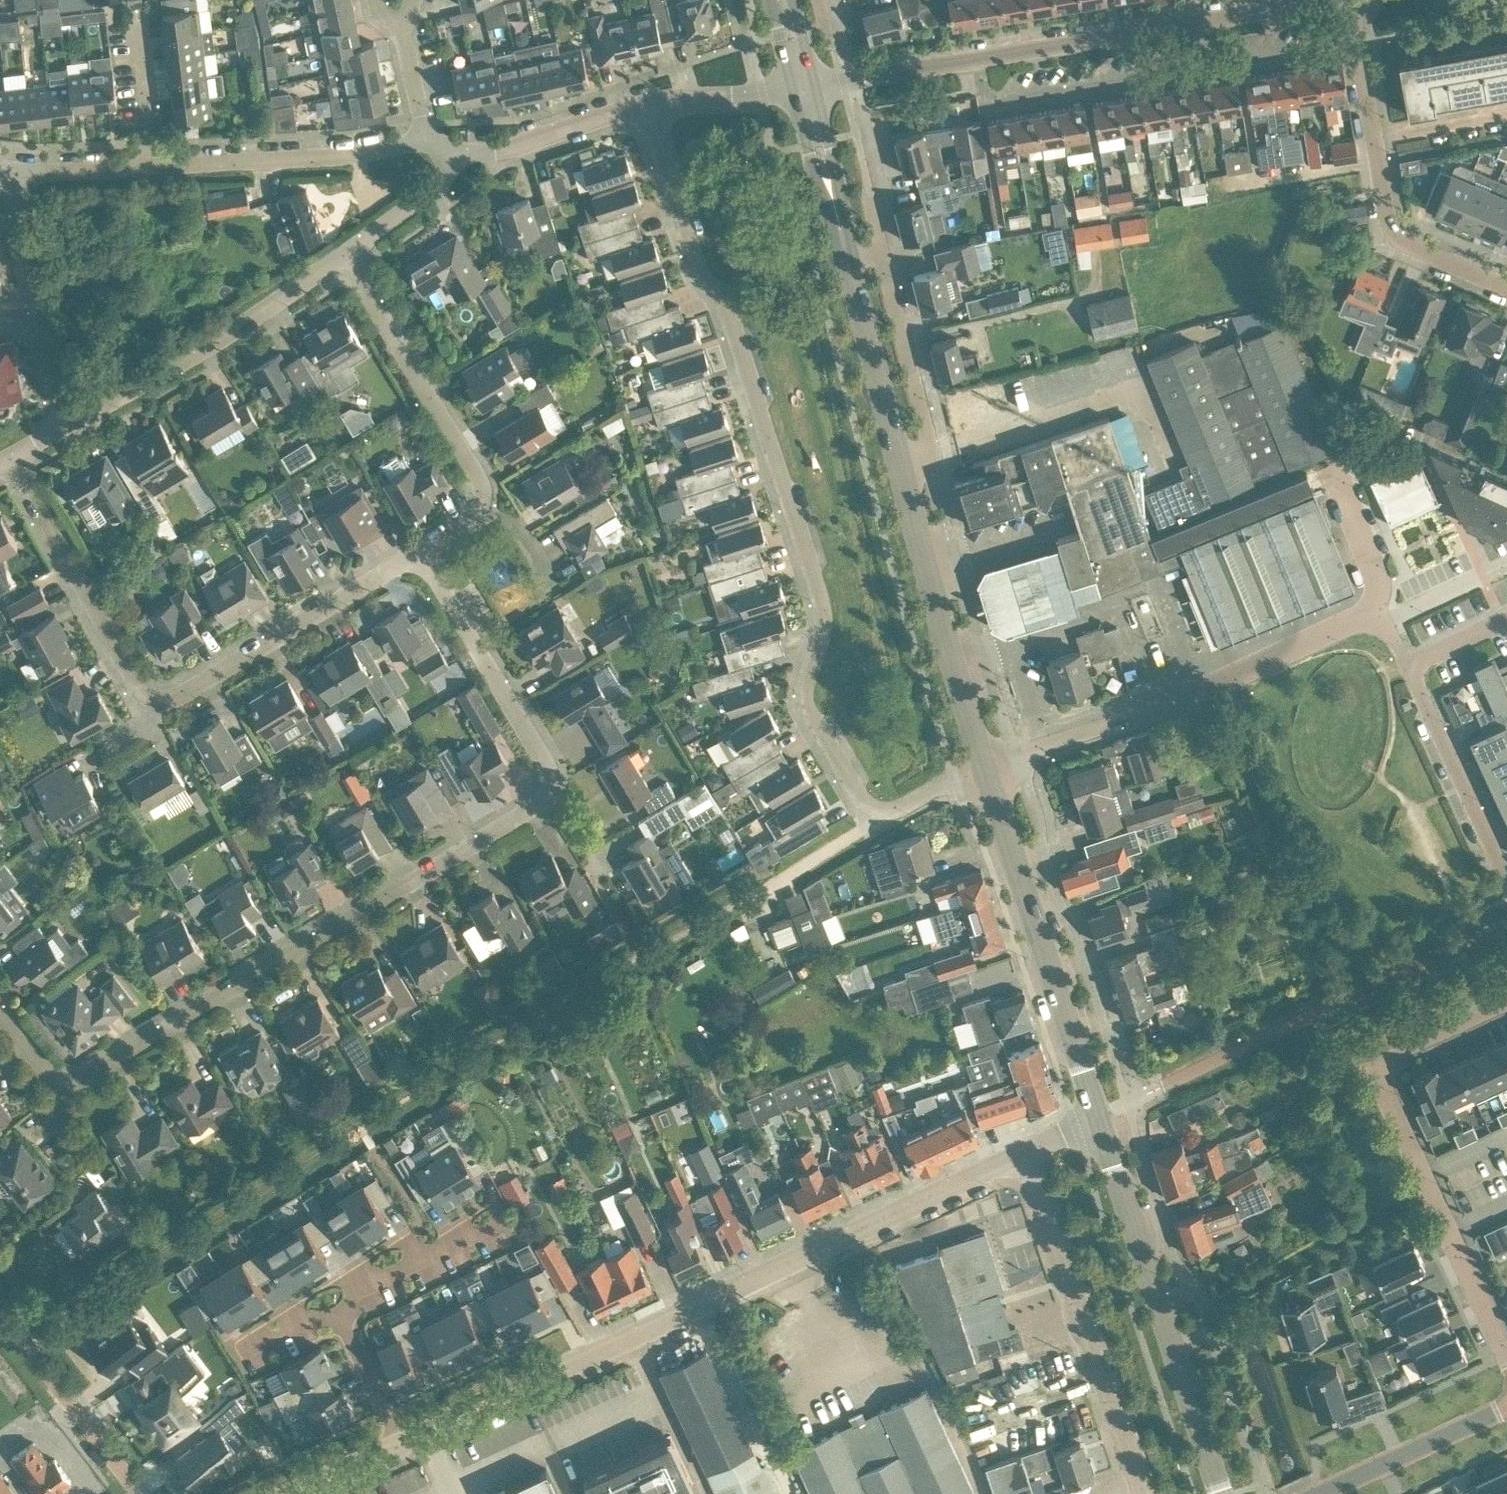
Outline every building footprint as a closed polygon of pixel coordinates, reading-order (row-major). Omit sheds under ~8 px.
[(17,9),(39,7),(38,0),(16,0),(17,9)] [(43,10),(52,9),(52,10),(59,9),(58,0),(42,0),(43,10)] [(59,9),(93,5),(93,0),(58,0),(59,9)] [(198,8),(197,0),(162,0),(163,12),(165,34),(201,30),(212,28),(209,7),(198,8)] [(310,11),(352,2),(351,0),(308,0),(310,11)] [(518,8),(516,0),(504,2),(506,10),(518,8)] [(675,42),(665,0),(651,0),(653,11),(629,17),(637,52),(639,52),(642,55),(652,52),(653,49),(661,47),(662,50),(663,50),(662,45),(675,42)] [(675,42),(696,37),(695,32),(712,28),(707,9),(712,8),(710,0),(665,0),(675,42)] [(917,12),(919,7),(935,3),(935,0),(897,0),(898,3),(863,12),(870,39),(905,30),(902,16),(917,12)] [(979,20),(975,0),(948,0),(952,25),(979,20)] [(1004,16),(1001,0),(975,0),(979,20),(1004,16)] [(1030,12),(1028,0),(1001,0),(1004,16),(1030,12)] [(1030,12),(1056,7),(1054,0),(1028,0),(1030,12)] [(304,34),(356,23),(352,2),(310,11),(300,13),(302,21),(313,18),(316,31),(304,34)] [(476,17),(474,8),(462,11),(464,20),(476,17)] [(43,10),(40,11),(41,20),(53,19),(53,15),(52,10),(52,9),(43,10)] [(261,22),(269,20),(266,9),(258,11),(261,22)] [(83,11),(84,20),(97,19),(96,10),(83,11)] [(246,25),(256,22),(253,10),(243,12),(246,25)] [(26,13),(18,14),(18,18),(21,39),(22,46),(31,45),(43,43),(42,33),(39,11),(26,13)] [(72,21),(84,20),(83,11),(71,13),(72,21)] [(462,11),(450,14),(452,22),(464,20),(462,11)] [(637,52),(629,17),(604,22),(602,13),(588,16),(598,62),(611,59),(612,62),(614,61),(613,58),(621,56),(624,59),(634,57),(635,53),(637,52)] [(11,19),(0,20),(0,30),(12,29),(11,19)] [(269,20),(261,22),(264,34),(272,32),(269,20)] [(249,37),(259,35),(256,22),(246,25),(249,37)] [(361,44),(361,43),(356,23),(304,34),(309,56),(321,53),(321,55),(324,54),(335,52),(334,50),(361,44)] [(201,30),(165,34),(168,56),(204,51),(214,50),(212,28),(201,30)] [(558,39),(536,44),(547,91),(568,86),(560,51),(558,39)] [(329,73),(379,62),(374,40),(361,43),(361,44),(334,50),(335,52),(324,54),(329,73)] [(260,44),(245,46),(246,56),(251,55),(253,67),(262,66),(260,44)] [(536,44),(515,49),(525,96),(547,91),(536,44)] [(560,51),(568,86),(589,82),(581,47),(560,51)] [(1443,60),(1423,73),(1420,56),(1398,60),(1408,113),(1438,108),(1437,103),(1506,90),(1506,48),(1443,60)] [(273,52),(266,54),(268,66),(275,65),(288,62),(285,49),(273,52)] [(515,49),(493,53),(494,58),(504,101),(525,96),(515,49)] [(170,77),(206,73),(204,51),(168,56),(170,77)] [(111,53),(89,56),(89,59),(91,69),(95,105),(117,102),(114,78),(113,69),(111,53)] [(494,58),(473,63),(481,98),(502,93),(503,101),(504,101),(494,58)] [(95,105),(91,69),(89,59),(67,62),(68,66),(69,80),(70,80),(73,107),(74,107),(95,105)] [(1349,103),(1346,84),(1342,60),(1318,64),(1323,95),(1325,107),(1349,103)] [(344,93),(384,84),(379,62),(329,73),(331,82),(341,79),(344,93)] [(473,63),(452,67),(459,102),(481,98),(473,63)] [(1320,95),(1323,95),(1318,64),(1293,68),(1299,99),(1301,113),(1313,111),(1311,100),(1321,99),(1320,95)] [(275,65),(268,66),(270,78),(271,85),(278,83),(277,77),(275,65)] [(68,66),(46,68),(47,71),(48,83),(53,118),(75,115),(74,107),(73,107),(70,80),(69,80),(68,66)] [(262,66),(253,67),(254,80),(255,89),(265,88),(264,79),(262,66)] [(1289,131),(1286,115),(1289,115),(1287,105),(1297,103),(1296,99),(1299,99),(1293,68),(1269,72),(1285,162),(1285,163),(1298,161),(1293,130),(1289,131)] [(206,73),(171,77),(171,79),(173,99),(209,95),(209,94),(221,92),(225,92),(223,72),(206,74),(206,73)] [(1245,76),(1252,120),(1267,118),(1271,142),(1256,144),(1261,166),(1285,162),(1269,72),(1245,76)] [(1230,112),(1242,109),(1237,78),(1213,82),(1218,113),(1219,113),(1220,125),(1231,123),(1230,112)] [(1204,116),(1218,113),(1213,82),(1189,86),(1194,117),(1195,117),(1197,130),(1196,130),(1199,148),(1209,146),(1204,116)] [(31,121),(53,118),(48,83),(26,85),(31,121)] [(351,126),(381,119),(378,107),(388,105),(384,84),(344,93),(348,112),(333,116),(336,126),(351,126)] [(26,85),(5,88),(9,123),(11,123),(11,125),(13,127),(20,126),(22,124),(21,122),(23,122),(31,121),(26,85)] [(1183,119),(1194,117),(1189,86),(1165,90),(1170,121),(1174,152),(1184,150),(1182,135),(1185,135),(1183,119)] [(9,123),(5,88),(0,88),(0,124),(9,123)] [(257,103),(267,101),(265,88),(255,89),(257,103)] [(1170,121),(1165,90),(1141,94),(1146,125),(1170,121)] [(281,108),(294,105),(292,91),(271,94),(272,109),(281,108)] [(1122,129),(1146,125),(1141,94),(1116,98),(1122,129)] [(209,95),(173,99),(176,121),(183,120),(184,127),(186,127),(187,135),(198,134),(197,118),(211,116),(209,95)] [(1098,133),(1122,129),(1116,98),(1092,102),(1098,133)] [(918,126),(953,121),(950,99),(914,105),(918,126)] [(1068,152),(1092,148),(1084,104),(1060,108),(1065,138),(1068,152)] [(275,130),(297,128),(294,105),(281,108),(272,109),(274,123),(275,130)] [(1041,142),(1065,138),(1060,108),(1036,112),(1041,142)] [(1017,146),(1041,142),(1036,112),(1012,116),(1017,146)] [(1012,116),(988,120),(993,151),(995,163),(1006,162),(1019,160),(1019,159),(1017,146),(1012,116)] [(980,118),(953,123),(953,126),(956,140),(961,174),(965,173),(988,168),(980,118)] [(919,186),(949,178),(947,162),(943,163),(931,166),(926,145),(956,140),(953,126),(922,131),(895,138),(904,173),(915,170),(919,186)] [(1322,163),(1317,127),(1303,129),(1309,166),(1322,163)] [(1160,153),(1158,136),(1147,138),(1150,156),(1160,153)] [(1334,162),(1358,158),(1355,139),(1331,143),(1334,162)] [(1137,157),(1134,140),(1123,142),(1126,160),(1137,157)] [(1506,158),(1506,143),(1503,141),(1497,154),(1506,159),(1506,158)] [(1099,146),(1102,164),(1113,162),(1110,144),(1099,146)] [(1249,147),(1224,152),(1228,172),(1252,168),(1249,147)] [(591,187),(600,184),(632,174),(624,151),(616,154),(614,148),(582,158),(584,164),(583,165),(591,187)] [(1056,171),(1053,154),(1043,156),(1046,173),(1056,171)] [(1019,160),(1022,177),(1032,175),(1029,157),(1019,160)] [(995,163),(994,163),(998,181),(999,188),(1008,187),(1007,180),(1008,179),(1006,162),(995,163)] [(1426,202),(1434,206),(1433,209),(1443,213),(1457,219),(1472,182),(1468,180),(1472,168),(1460,163),(1455,165),(1452,173),(1440,168),(1426,202)] [(1478,228),(1498,179),(1472,168),(1468,180),(1472,182),(1457,219),(1478,228)] [(923,201),(897,208),(905,239),(932,232),(927,214),(957,207),(961,200),(959,192),(969,189),(965,173),(961,174),(953,176),(953,177),(949,178),(921,186),(919,186),(923,201)] [(548,204),(559,201),(550,175),(539,179),(548,204)] [(1498,179),(1478,228),(1499,237),(1506,218),(1506,183),(1498,179)] [(1203,180),(1181,185),(1183,196),(1184,203),(1207,198),(1203,180)] [(584,241),(638,223),(633,206),(641,203),(634,181),(593,194),(600,216),(578,223),(584,241)] [(1181,185),(1172,186),(1174,197),(1183,196),(1181,185)] [(295,245),(295,246),(323,236),(306,188),(277,198),(288,226),(279,229),(278,235),(283,249),(295,245)] [(1131,203),(1129,191),(1129,188),(1107,193),(1110,207),(1131,203)] [(247,189),(206,197),(208,212),(209,216),(250,207),(247,189)] [(1097,191),(1073,195),(1077,216),(1101,211),(1097,191)] [(158,196),(132,201),(136,221),(134,221),(136,235),(138,235),(142,253),(167,248),(167,247),(186,244),(188,253),(202,250),(195,214),(178,217),(175,203),(159,206),(158,196)] [(536,257),(561,248),(546,200),(544,201),(545,201),(547,208),(533,212),(528,198),(498,208),(503,225),(498,227),(503,243),(530,234),(532,240),(530,241),(536,257)] [(1341,222),(1368,217),(1365,202),(1339,206),(1341,222)] [(1055,224),(1068,221),(1065,209),(1053,211),(1055,224)] [(1150,238),(1146,215),(1119,219),(1123,242),(1150,238)] [(1115,244),(1111,221),(1073,227),(1079,267),(1092,265),(1090,247),(1115,244)] [(638,223),(584,241),(590,259),(600,256),(606,275),(618,271),(619,273),(660,260),(652,237),(644,240),(638,223)] [(1062,226),(1045,229),(1049,246),(1065,242),(1062,226)] [(457,298),(485,281),(456,234),(455,235),(457,238),(426,256),(421,255),(407,264),(412,271),(410,272),(413,278),(415,276),(424,291),(425,290),(422,286),(443,274),(457,298)] [(980,269),(981,268),(974,240),(934,251),(938,268),(914,275),(922,309),(951,301),(945,278),(981,269),(980,269)] [(556,257),(551,265),(555,276),(568,272),(562,255),(556,257)] [(1345,296),(1339,311),(1365,322),(1368,313),(1373,315),(1389,277),(1358,264),(1345,296)] [(625,323),(666,308),(660,292),(668,290),(665,282),(667,281),(662,267),(621,280),(628,301),(606,309),(607,311),(596,315),(601,328),(611,325),(612,327),(625,323)] [(524,321),(514,306),(499,281),(480,293),(495,317),(498,322),(505,333),(524,321)] [(1384,320),(1374,347),(1392,354),(1397,341),(1418,350),(1421,343),(1430,321),(1433,323),(1444,295),(1419,284),(1408,310),(1405,309),(1398,326),(1384,320)] [(1022,302),(1018,285),(987,293),(991,310),(1022,302)] [(1138,327),(1129,292),(1086,302),(1095,338),(1138,327)] [(1479,304),(1466,299),(1465,303),(1461,302),(1446,339),(1476,351),(1478,345),(1490,350),(1501,324),(1488,319),(1491,313),(1477,308),(1479,304)] [(625,323),(631,341),(653,334),(660,355),(701,341),(696,327),(695,328),(692,319),(685,322),(679,304),(666,308),(625,323)] [(1336,447),(1284,321),(1278,306),(1255,310),(1232,315),(1241,338),(1238,340),(1241,348),(1216,358),(1213,349),(1200,354),(1195,340),(1148,359),(1206,500),(1252,481),(1251,479),(1288,464),(1289,466),(1336,447)] [(313,348),(301,355),(326,396),(340,387),(325,361),(341,352),(343,355),(361,344),(342,312),(329,320),(331,322),(319,329),(318,326),(305,334),(313,348)] [(1365,322),(1354,347),(1370,353),(1377,336),(1383,320),(1373,315),(1368,313),(1365,322)] [(506,335),(505,333),(498,322),(487,329),(496,341),(506,335)] [(623,328),(610,332),(614,344),(627,340),(623,328)] [(931,343),(940,376),(980,366),(977,352),(961,355),(956,336),(931,343)] [(17,369),(11,340),(0,342),(0,414),(3,414),(7,412),(10,408),(10,403),(9,397),(22,395),(20,388),(24,385),(25,380),(24,375),(21,371),(17,369)] [(519,367),(518,367),(532,359),(529,354),(531,353),(527,347),(526,348),(523,343),(509,351),(506,345),(479,361),(486,373),(467,384),(481,407),(515,386),(507,374),(519,367)] [(631,416),(707,391),(702,374),(709,371),(706,363),(708,363),(703,348),(662,362),(669,383),(647,390),(651,402),(629,410),(631,416)] [(297,355),(286,362),(285,363),(279,353),(280,352),(280,351),(246,371),(247,372),(253,368),(273,402),(289,392),(297,404),(319,391),(306,370),(297,355)] [(512,458),(552,434),(536,408),(556,396),(547,381),(517,399),(525,413),(495,431),(512,458)] [(1352,401),(1397,420),(1404,403),(1360,384),(1352,401)] [(194,416),(187,421),(196,436),(203,432),(207,439),(209,438),(217,451),(245,434),(237,421),(241,419),(247,429),(258,423),(246,402),(236,408),(222,386),(212,392),(218,402),(212,405),(194,416)] [(1464,446),(1485,394),(1466,386),(1445,438),(1464,446)] [(633,423),(656,416),(659,427),(681,419),(688,441),(729,427),(725,413),(723,414),(720,405),(713,408),(707,391),(631,416),(633,423)] [(350,405),(340,411),(353,431),(374,418),(369,409),(350,405)] [(393,431),(411,419),(404,409),(387,420),(393,431)] [(595,415),(582,423),(585,428),(599,420),(595,415)] [(1158,555),(1154,543),(1109,416),(973,463),(976,474),(954,481),(968,523),(1019,507),(1038,501),(1046,505),(1055,487),(1066,483),(1081,530),(1057,537),(1071,582),(1095,575),(1100,592),(1163,567),(1158,555)] [(135,436),(123,443),(128,452),(137,466),(124,474),(153,524),(168,515),(154,491),(189,470),(176,449),(175,449),(171,443),(172,443),(160,421),(144,431),(144,434),(136,439),(135,436)] [(681,494),(735,477),(730,460),(739,457),(731,434),(690,448),(697,469),(675,476),(681,494)] [(306,440),(281,455),(290,471),(316,455),(306,440)] [(1369,442),(1351,450),(1355,461),(1373,453),(1369,442)] [(1429,446),(1439,469),(1447,472),(1445,476),(1443,475),(1442,475),(1464,522),(1469,524),(1468,527),(1480,533),(1481,530),(1494,536),(1506,530),(1506,480),(1429,446)] [(92,528),(109,518),(135,502),(114,467),(106,454),(94,461),(63,479),(79,505),(92,528)] [(412,466),(410,467),(403,455),(399,458),(396,454),(381,463),(384,467),(379,470),(386,481),(385,482),(405,516),(432,500),(427,491),(434,487),(436,490),(448,482),(433,458),(414,470),(412,466)] [(1418,457),(1370,479),(1391,523),(1439,501),(1418,457)] [(590,469),(575,478),(565,461),(549,471),(546,466),(524,479),(543,510),(572,492),(579,502),(602,488),(590,469)] [(1306,472),(1151,535),(1154,543),(1158,555),(1163,567),(1164,567),(1184,559),(1219,643),(1354,587),(1314,491),(1309,479),(1306,472)] [(1159,528),(1200,511),(1185,474),(1144,491),(1159,528)] [(735,477),(681,494),(686,510),(687,513),(709,505),(716,527),(757,513),(750,491),(741,494),(735,477)] [(290,516),(303,507),(287,482),(274,490),(290,516)] [(386,528),(361,485),(338,499),(341,505),(320,518),(327,531),(333,528),(344,545),(359,536),(369,538),(386,528)] [(234,491),(221,499),(228,511),(240,503),(234,491)] [(607,546),(601,535),(623,522),(607,495),(553,527),(561,540),(567,536),(582,561),(607,546)] [(5,571),(2,553),(18,545),(1,515),(0,516),(0,573),(5,571)] [(179,534),(168,515),(153,524),(164,542),(179,534)] [(311,518),(301,524),(311,541),(321,535),(311,518)] [(709,580),(763,563),(758,546),(765,543),(763,535),(764,535),(759,520),(718,534),(725,555),(712,559),(703,562),(705,567),(696,570),(697,572),(692,574),(695,584),(709,579),(709,580)] [(311,573),(304,561),(315,555),(311,548),(298,526),(286,533),(287,534),(273,542),(266,531),(249,542),(249,541),(248,542),(269,577),(277,572),(287,587),(311,573)] [(165,549),(156,533),(137,544),(147,560),(165,549)] [(1055,538),(979,560),(973,575),(987,618),(1002,626),(1074,604),(1055,538)] [(264,592),(244,560),(232,567),(234,571),(206,588),(225,620),(255,602),(253,599),(264,592)] [(597,570),(591,560),(581,566),(587,576),(597,570)] [(763,563),(709,580),(715,599),(737,591),(744,613),(785,599),(780,585),(779,585),(776,577),(769,580),(763,563)] [(155,643),(164,657),(190,641),(192,645),(203,638),(192,619),(202,613),(185,585),(172,593),(182,611),(178,613),(171,601),(153,612),(158,620),(141,631),(150,646),(155,643)] [(40,586),(7,604),(16,620),(49,601),(40,586)] [(678,594),(662,598),(664,609),(681,606),(678,594)] [(211,601),(201,607),(207,617),(217,611),(211,601)] [(633,622),(638,630),(664,614),(659,606),(633,622)] [(550,610),(540,616),(541,618),(517,632),(537,665),(549,658),(556,671),(585,654),(577,641),(579,640),(559,607),(551,612),(550,610)] [(427,677),(449,664),(423,620),(412,626),(402,608),(374,625),(393,656),(408,647),(427,677)] [(780,609),(720,628),(727,649),(723,651),(729,668),(729,669),(750,662),(750,663),(784,652),(778,634),(785,632),(783,623),(784,623),(780,609)] [(18,633),(41,675),(75,656),(64,635),(67,634),(55,613),(18,633)] [(611,626),(600,632),(600,633),(608,647),(634,631),(623,613),(609,622),(611,626)] [(1085,662),(1112,654),(1125,650),(1124,648),(1122,641),(1120,633),(1119,633),(1117,627),(1118,627),(1117,625),(1116,626),(1110,628),(1108,628),(1108,629),(1104,630),(1103,626),(1082,632),(1087,648),(1049,659),(1060,694),(1091,684),(1085,662)] [(6,627),(0,630),(0,650),(14,642),(6,627)] [(325,659),(311,667),(331,700),(366,679),(385,711),(401,702),(374,656),(362,637),(352,643),(349,640),(336,648),(338,651),(325,659)] [(1493,655),(1474,664),(1484,686),(1475,691),(1482,707),(1475,710),(1485,730),(1471,737),(1485,731),(1486,732),(1505,722),(1506,723),(1506,722),(1506,662),(1499,665),(1493,655)] [(755,679),(750,663),(750,662),(729,669),(729,668),(692,680),(698,699),(723,691),(730,712),(771,699),(767,684),(765,685),(762,677),(755,679)] [(592,671),(554,694),(570,720),(582,712),(595,735),(606,753),(627,740),(616,722),(603,700),(608,697),(592,671)] [(61,711),(58,713),(65,726),(72,722),(80,735),(113,717),(98,691),(84,699),(73,677),(74,677),(74,676),(49,689),(61,711)] [(307,712),(286,678),(285,678),(287,682),(270,692),(268,689),(251,699),(255,705),(254,705),(254,706),(251,708),(268,736),(307,712)] [(473,682),(458,692),(484,736),(500,726),(473,682)] [(41,708),(33,694),(16,704),(23,718),(41,708)] [(1458,699),(1453,702),(1458,713),(1462,721),(1474,715),(1470,708),(1458,699)] [(732,778),(781,749),(772,734),(780,729),(768,708),(730,731),(742,750),(722,762),(732,778)] [(308,717),(323,743),(337,735),(322,709),(308,717)] [(220,783),(261,758),(245,731),(233,738),(221,717),(195,733),(207,753),(204,755),(220,783)] [(692,719),(678,727),(685,739),(699,731),(692,719)] [(1506,723),(1505,722),(1486,732),(1485,731),(1471,737),(1476,747),(1474,748),(1480,762),(1482,761),(1483,761),(1506,750),(1506,726),(1506,723)] [(1144,767),(1126,772),(1129,781),(1147,776),(1162,771),(1149,730),(1134,735),(1144,767)] [(503,781),(497,770),(508,763),(495,741),(483,748),(483,747),(458,761),(449,767),(457,781),(467,775),(479,795),(497,784),(503,781)] [(354,756),(360,767),(374,760),(368,748),(354,756)] [(810,780),(798,759),(790,764),(781,749),(732,778),(738,788),(742,795),(749,790),(759,807),(772,800),(773,802),(810,780)] [(1506,779),(1506,750),(1483,761),(1487,771),(1485,772),(1491,786),(1493,785),(1494,785),(1506,779)] [(628,752),(599,769),(623,808),(642,797),(649,809),(675,794),(667,780),(651,790),(628,752)] [(169,807),(162,796),(184,783),(169,758),(130,782),(145,806),(149,804),(155,815),(169,807)] [(1079,800),(1079,799),(1110,789),(1122,786),(1114,761),(1103,764),(1102,761),(1069,771),(1079,800)] [(72,829),(103,810),(90,788),(93,786),(84,771),(66,781),(58,768),(67,763),(67,762),(34,781),(43,796),(35,800),(45,815),(59,807),(72,829)] [(435,819),(452,809),(426,767),(382,794),(394,813),(400,809),(410,826),(425,817),(435,819)] [(712,772),(706,776),(712,788),(723,780),(720,774),(712,772)] [(715,793),(722,805),(727,801),(730,792),(738,788),(732,778),(712,790),(715,793)] [(361,799),(371,793),(363,779),(353,785),(361,799)] [(1506,808),(1506,779),(1494,785),(1498,795),(1496,796),(1502,810),(1505,809),(1506,808)] [(704,781),(665,805),(673,820),(681,815),(684,813),(693,827),(696,825),(718,811),(721,809),(721,808),(704,781)] [(274,801),(288,793),(281,782),(268,790),(274,801)] [(1110,789),(1079,799),(1089,828),(1120,818),(1118,814),(1123,812),(1133,809),(1133,807),(1125,784),(1122,786),(1110,789)] [(211,805),(200,785),(189,791),(201,811),(211,805)] [(758,869),(828,827),(818,811),(825,807),(820,800),(822,799),(814,786),(777,808),(789,828),(762,843),(760,840),(745,849),(758,869)] [(288,793),(274,801),(283,816),(296,808),(288,793)] [(1191,794),(1171,800),(1175,813),(1177,813),(1176,812),(1195,806),(1191,794)] [(1175,813),(1171,800),(1170,798),(1143,806),(1148,821),(1161,817),(1161,818),(1171,815),(1175,813)] [(1186,812),(1191,825),(1216,816),(1212,803),(1186,812)] [(367,804),(330,827),(354,867),(377,853),(379,855),(392,847),(367,804)] [(1176,831),(1171,815),(1161,818),(1157,819),(1162,835),(1176,831)] [(1061,869),(1068,892),(1082,888),(1084,893),(1118,882),(1113,865),(1127,860),(1128,862),(1129,862),(1126,852),(1141,847),(1134,826),(1100,838),(1104,851),(1073,861),(1074,865),(1061,869)] [(622,864),(629,875),(634,883),(643,898),(655,891),(660,900),(663,904),(681,893),(678,889),(682,887),(649,832),(634,842),(627,846),(634,857),(622,864)] [(894,841),(868,850),(882,892),(902,886),(909,883),(905,872),(932,863),(930,859),(926,847),(930,846),(926,833),(922,835),(922,832),(894,841)] [(28,844),(39,858),(53,848),(42,833),(28,844)] [(315,884),(326,877),(323,871),(324,870),(327,868),(310,840),(305,844),(301,838),(298,837),(288,843),(287,846),(291,852),(289,853),(294,862),(271,876),(269,877),(283,900),(288,897),(294,906),(319,891),(316,885),(315,884)] [(520,874),(539,905),(562,891),(575,912),(595,900),(578,871),(566,878),(552,855),(520,874)] [(183,858),(168,868),(177,884),(187,878),(189,868),(183,858)] [(8,883),(15,877),(2,860),(0,861),(0,889),(8,883)] [(1122,909),(1150,900),(1149,898),(1150,897),(1152,904),(1174,897),(1164,868),(1144,877),(1147,887),(1146,887),(1145,885),(1116,894),(1117,900),(1101,905),(1103,910),(1089,915),(1098,941),(1129,931),(1122,909)] [(981,869),(932,884),(940,909),(960,903),(989,894),(988,890),(990,887),(988,882),(985,880),(981,869)] [(242,879),(207,900),(233,943),(256,929),(246,912),(258,905),(242,879)] [(70,897),(81,910),(95,899),(85,886),(70,897)] [(7,924),(19,915),(1,891),(0,890),(0,929),(7,924)] [(823,890),(807,896),(811,906),(816,919),(823,918),(822,916),(832,913),(823,890)] [(473,922),(464,928),(480,956),(509,940),(512,946),(533,933),(512,899),(501,905),(493,891),(469,905),(477,920),(473,922)] [(968,927),(997,918),(994,907),(995,904),(993,898),(990,897),(989,894),(960,903),(929,912),(938,937),(968,927)] [(120,898),(107,905),(117,924),(131,916),(120,898)] [(823,918),(816,919),(811,906),(792,914),(808,952),(833,943),(823,918)] [(1150,931),(1168,925),(1164,912),(1146,918),(1150,931)] [(768,924),(778,950),(801,940),(790,915),(768,924)] [(205,955),(182,917),(140,943),(165,984),(179,975),(177,970),(185,965),(186,966),(205,955)] [(997,918),(968,927),(973,942),(960,946),(961,951),(934,959),(934,961),(937,970),(926,974),(928,980),(948,974),(976,965),(972,953),(1005,943),(1001,931),(1003,928),(1001,922),(998,921),(997,918)] [(614,941),(625,934),(617,920),(606,927),(614,941)] [(430,934),(402,950),(421,982),(448,965),(451,970),(465,961),(442,922),(427,930),(430,934)] [(42,982),(67,963),(68,965),(88,949),(78,937),(71,943),(59,952),(47,935),(46,936),(38,924),(13,944),(20,953),(8,963),(22,981),(34,972),(42,982)] [(1114,988),(1146,978),(1144,971),(1149,969),(1146,961),(1177,951),(1173,939),(1168,925),(1150,931),(1155,944),(1105,961),(1114,988)] [(565,970),(557,956),(539,967),(548,981),(565,970)] [(361,975),(359,972),(341,982),(346,991),(345,992),(347,996),(349,994),(363,1018),(387,1004),(393,1014),(415,1001),(396,968),(384,975),(378,965),(361,975)] [(752,987),(759,1000),(796,980),(788,967),(752,987)] [(1199,968),(1188,972),(1191,982),(1202,979),(1199,968)] [(107,1024),(106,1022),(121,1010),(123,1013),(136,1003),(113,973),(99,984),(104,990),(90,1001),(78,985),(69,992),(62,983),(50,992),(57,1001),(56,1002),(55,1000),(51,1003),(52,1005),(46,1010),(48,1012),(45,1014),(56,1029),(59,1026),(76,1048),(107,1024)] [(917,1006),(917,1007),(954,995),(953,991),(949,977),(948,974),(928,980),(910,986),(908,980),(885,988),(890,1002),(896,1000),(913,994),(913,995),(917,1006)] [(1114,988),(1123,1016),(1176,999),(1172,985),(1151,992),(1146,978),(1114,988)] [(475,988),(490,1015),(505,1006),(489,979),(475,988)] [(979,1040),(1034,1023),(1023,989),(991,1000),(989,994),(962,1002),(967,1018),(971,1017),(979,1040)] [(340,1032),(318,996),(281,1018),(299,1048),(300,1047),(304,1054),(309,1056),(318,1051),(319,1045),(328,1039),(340,1032)] [(422,1024),(431,1019),(422,1006),(413,1011),(422,1024)] [(355,1028),(340,1037),(356,1063),(371,1054),(355,1028)] [(261,1031),(221,1054),(227,1064),(225,1071),(232,1072),(237,1081),(242,1078),(255,1082),(260,1089),(286,1073),(261,1031)] [(985,1073),(968,1079),(968,1080),(972,1090),(1016,1076),(1016,1078),(1031,1072),(1030,1069),(1047,1063),(1040,1042),(1008,1052),(1002,1036),(988,1041),(992,1054),(980,1058),(985,1073)] [(988,1041),(967,1048),(971,1060),(980,1058),(992,1054),(988,1041)] [(1502,1041),(1480,1051),(1498,1089),(1506,1085),(1506,1052),(1502,1041)] [(727,1054),(723,1048),(718,1051),(722,1057),(727,1054)] [(1498,1089),(1480,1051),(1458,1061),(1476,1099),(1498,1089)] [(852,1057),(834,1065),(838,1075),(856,1067),(852,1057)] [(1476,1099),(1458,1061),(1437,1071),(1436,1067),(1435,1068),(1456,1113),(1457,1113),(1451,1100),(1471,1091),(1475,1100),(1476,1099)] [(981,1121),(982,1124),(1026,1110),(1026,1111),(1055,1101),(1055,1100),(1057,1096),(1058,1096),(1047,1063),(1030,1069),(1031,1072),(1016,1078),(1016,1076),(972,1090),(971,1091),(981,1121)] [(828,1065),(798,1076),(810,1100),(815,1098),(838,1089),(828,1065)] [(496,1068),(496,1078),(510,1079),(510,1069),(496,1068)] [(1426,1135),(1442,1128),(1439,1121),(1456,1113),(1435,1068),(1413,1078),(1426,1107),(1415,1112),(1426,1135)] [(798,1076),(786,1081),(797,1101),(799,1105),(810,1100),(798,1076)] [(313,1124),(324,1117),(317,1106),(300,1078),(283,1088),(295,1108),(290,1110),(303,1131),(313,1124)] [(200,1092),(192,1079),(166,1094),(188,1131),(214,1115),(212,1113),(231,1102),(219,1081),(200,1092)] [(558,1079),(538,1088),(558,1134),(578,1125),(558,1079)] [(963,1108),(943,1117),(959,1150),(979,1140),(972,1125),(981,1121),(971,1091),(972,1090),(968,1080),(952,1085),(963,1108)] [(797,1101),(786,1081),(772,1087),(781,1108),(797,1101)] [(882,1083),(872,1087),(876,1099),(881,1112),(892,1108),(887,1096),(882,1083)] [(768,1114),(781,1108),(772,1087),(771,1086),(746,1096),(751,1108),(757,1122),(758,1124),(770,1118),(768,1114)] [(1218,1088),(1182,1104),(1189,1119),(1225,1102),(1219,1089),(1218,1088)] [(900,1091),(887,1096),(892,1108),(892,1109),(905,1104),(904,1103),(900,1091)] [(917,1103),(913,1104),(917,1111),(937,1102),(932,1091),(915,1097),(917,1103)] [(11,1113),(0,1099),(0,1121),(11,1113)] [(448,1100),(439,1105),(447,1117),(455,1112),(448,1100)] [(1277,1103),(1265,1109),(1269,1118),(1281,1112),(1277,1103)] [(899,1170),(887,1143),(881,1132),(873,1135),(860,1106),(847,1112),(853,1126),(879,1179),(899,1170)] [(757,1122),(751,1108),(737,1114),(743,1128),(757,1122)] [(1233,1112),(1230,1117),(1234,1125),(1241,1127),(1246,1125),(1247,1118),(1243,1111),(1238,1109),(1233,1112)] [(1506,1122),(1506,1110),(1506,1109),(1497,1113),(1502,1125),(1506,1122)] [(893,1110),(882,1114),(906,1166),(916,1161),(920,1169),(940,1160),(924,1126),(905,1135),(893,1110)] [(431,1147),(460,1193),(480,1180),(476,1173),(486,1167),(455,1112),(447,1117),(440,1121),(449,1135),(431,1147)] [(131,1115),(103,1132),(129,1175),(157,1158),(155,1155),(177,1142),(162,1117),(145,1127),(146,1128),(141,1131),(131,1115)] [(943,1117),(924,1126),(940,1160),(941,1160),(941,1158),(959,1150),(943,1117)] [(613,1129),(618,1140),(632,1134),(627,1122),(613,1129)] [(1463,1129),(1468,1140),(1478,1136),(1472,1124),(1463,1129)] [(1261,1132),(1257,1125),(1244,1131),(1235,1134),(1239,1143),(1241,1142),(1245,1144),(1246,1139),(1248,1138),(1260,1133),(1261,1132)] [(858,1189),(879,1179),(853,1126),(844,1130),(851,1145),(841,1150),(846,1162),(845,1162),(858,1189)] [(555,1136),(550,1127),(543,1130),(548,1140),(555,1136)] [(1459,1145),(1468,1140),(1463,1129),(1453,1133),(1459,1145)] [(632,1134),(618,1140),(627,1158),(640,1151),(632,1134)] [(1240,1146),(1239,1143),(1235,1134),(1185,1150),(1181,1140),(1152,1150),(1160,1174),(1241,1148),(1240,1146)] [(399,1146),(392,1135),(384,1140),(391,1151),(399,1146)] [(19,1137),(0,1151),(0,1187),(3,1191),(11,1185),(24,1203),(56,1178),(36,1151),(32,1154),(19,1137)] [(709,1141),(689,1150),(704,1181),(724,1172),(709,1141)] [(408,1150),(395,1158),(424,1205),(435,1198),(439,1205),(460,1193),(431,1147),(429,1144),(411,1155),(408,1150)] [(548,1158),(542,1144),(533,1147),(539,1162),(548,1158)] [(1210,1172),(1234,1164),(1241,1167),(1251,1161),(1253,1154),(1248,1147),(1243,1145),(1240,1146),(1241,1148),(1160,1174),(1167,1198),(1197,1188),(1193,1178),(1194,1177),(1199,1180),(1208,1177),(1210,1172)] [(828,1156),(818,1161),(811,1146),(801,1150),(826,1204),(833,1200),(834,1201),(837,1203),(844,1200),(844,1196),(844,1195),(847,1194),(834,1167),(833,1167),(828,1156)] [(819,1207),(826,1204),(801,1150),(791,1154),(799,1170),(790,1174),(794,1186),(793,1186),(805,1213),(808,1212),(809,1212),(812,1215),(819,1212),(819,1208),(819,1207)] [(723,1170),(725,1174),(732,1189),(731,1189),(742,1212),(750,1208),(762,1234),(792,1220),(778,1190),(763,1197),(745,1159),(725,1169),(723,1170)] [(1260,1179),(1254,1165),(1254,1164),(1224,1183),(1231,1197),(1232,1200),(1203,1209),(1203,1210),(1174,1219),(1185,1252),(1214,1243),(1210,1229),(1230,1223),(1240,1220),(1238,1216),(1273,1200),(1271,1195),(1269,1196),(1266,1187),(1268,1187),(1266,1183),(1264,1183),(1264,1182),(1262,1183),(1260,1179)] [(340,1168),(330,1174),(335,1183),(346,1176),(340,1168)] [(672,1220),(669,1221),(674,1231),(681,1246),(668,1252),(678,1274),(681,1272),(682,1275),(693,1270),(692,1267),(705,1261),(696,1242),(707,1237),(690,1199),(677,1172),(664,1178),(681,1216),(672,1220)] [(367,1233),(387,1220),(374,1198),(385,1191),(375,1176),(344,1195),(367,1233)] [(518,1177),(504,1185),(516,1206),(530,1198),(518,1177)] [(564,1178),(549,1184),(558,1203),(573,1196),(564,1178)] [(716,1253),(718,1252),(719,1252),(723,1253),(729,1250),(730,1246),(731,1246),(741,1241),(734,1226),(739,1224),(721,1185),(708,1191),(709,1192),(698,1198),(697,1196),(690,1199),(707,1237),(708,1236),(716,1253)] [(634,1190),(624,1195),(620,1187),(608,1192),(613,1201),(616,1199),(627,1222),(637,1242),(655,1234),(634,1190)] [(136,1218),(118,1195),(108,1203),(96,1188),(76,1204),(81,1210),(62,1224),(81,1249),(107,1230),(112,1237),(136,1218)] [(323,1230),(334,1224),(347,1245),(367,1233),(344,1195),(313,1214),(323,1230)] [(307,1271),(327,1258),(313,1237),(323,1230),(313,1214),(283,1233),(307,1271)] [(1494,1253),(1506,1247),(1506,1224),(1505,1220),(1483,1230),(1494,1253)] [(939,1250),(896,1264),(899,1274),(945,1368),(950,1384),(979,1374),(974,1358),(1014,1345),(1014,1344),(1021,1342),(1016,1325),(1008,1328),(997,1292),(1004,1290),(985,1230),(937,1245),(939,1250)] [(283,1233),(253,1253),(263,1268),(273,1261),(286,1283),(307,1271),(283,1233)] [(553,1235),(537,1244),(558,1286),(575,1277),(553,1235)] [(528,1240),(514,1247),(523,1265),(539,1258),(528,1240)] [(1425,1265),(1414,1242),(1403,1247),(1401,1243),(1382,1252),(1384,1256),(1369,1263),(1385,1298),(1407,1288),(1402,1276),(1425,1265)] [(639,1292),(652,1286),(631,1243),(604,1256),(613,1274),(627,1298),(631,1300),(638,1297),(639,1292)] [(253,1253),(223,1272),(246,1309),(266,1296),(257,1283),(252,1275),(263,1268),(253,1253)] [(586,1286),(580,1289),(588,1306),(594,1303),(598,1312),(611,1306),(615,1308),(622,1305),(622,1300),(627,1298),(613,1274),(604,1256),(584,1265),(588,1272),(581,1275),(586,1286)] [(190,1261),(177,1269),(188,1285),(200,1277),(196,1271),(190,1261)] [(200,1277),(188,1285),(201,1307),(212,1300),(217,1308),(226,1322),(232,1317),(235,1321),(247,1313),(245,1310),(246,1309),(223,1272),(219,1266),(200,1277)] [(476,1266),(463,1273),(468,1282),(469,1282),(481,1276),(476,1266)] [(508,1279),(507,1279),(528,1323),(550,1313),(538,1290),(553,1282),(544,1266),(510,1283),(508,1279)] [(1331,1268),(1309,1278),(1316,1293),(1338,1283),(1331,1268)] [(463,1273),(451,1279),(456,1288),(468,1282),(463,1273)] [(475,1295),(474,1295),(489,1325),(500,1319),(507,1334),(528,1323),(507,1279),(487,1289),(485,1290),(488,1294),(478,1299),(475,1295)] [(462,1301),(442,1311),(464,1355),(465,1354),(467,1358),(480,1351),(478,1347),(485,1344),(478,1330),(489,1325),(474,1295),(468,1282),(456,1288),(462,1301)] [(1448,1316),(1437,1293),(1412,1305),(1406,1293),(1380,1305),(1386,1317),(1391,1315),(1401,1338),(1448,1316)] [(1286,1317),(1285,1317),(1289,1329),(1290,1329),(1294,1342),(1325,1332),(1313,1294),(1282,1304),(1286,1317)] [(412,1298),(399,1304),(404,1314),(416,1308),(412,1298)] [(399,1304),(387,1310),(393,1323),(405,1316),(404,1314),(399,1304)] [(1362,1309),(1351,1314),(1357,1327),(1368,1321),(1362,1309)] [(425,1325),(412,1331),(425,1356),(426,1356),(421,1347),(431,1342),(436,1351),(443,1365),(464,1355),(442,1311),(441,1311),(444,1316),(425,1325)] [(90,1343),(89,1344),(111,1372),(111,1371),(129,1357),(134,1354),(143,1365),(138,1369),(139,1370),(140,1369),(166,1348),(166,1349),(167,1348),(148,1323),(147,1324),(140,1329),(128,1313),(127,1314),(127,1315),(90,1343)] [(206,1316),(191,1326),(196,1333),(210,1323),(206,1316)] [(399,1338),(379,1347),(386,1360),(382,1362),(389,1376),(392,1374),(399,1387),(421,1376),(414,1361),(425,1356),(412,1331),(405,1316),(393,1323),(392,1323),(399,1338)] [(1466,1355),(1456,1332),(1432,1343),(1427,1331),(1405,1341),(1422,1376),(1436,1369),(1438,1373),(1458,1364),(1456,1360),(1466,1355)] [(145,1395),(138,1400),(147,1413),(144,1415),(152,1426),(155,1424),(164,1437),(197,1413),(182,1391),(172,1378),(184,1370),(197,1360),(184,1341),(164,1355),(151,1364),(164,1382),(145,1395)] [(330,1382),(325,1371),(332,1368),(321,1345),(282,1365),(291,1385),(274,1393),(276,1397),(281,1406),(330,1382)] [(1384,1346),(1367,1354),(1371,1365),(1389,1357),(1384,1346)] [(765,1463),(761,1465),(706,1349),(661,1370),(714,1486),(718,1493),(779,1493),(765,1463)] [(1345,1396),(1335,1364),(1305,1374),(1318,1413),(1335,1407),(1339,1421),(1365,1412),(1358,1391),(1345,1396)] [(330,1382),(281,1406),(285,1415),(287,1419),(300,1413),(310,1433),(316,1430),(318,1434),(331,1427),(329,1423),(353,1411),(343,1389),(336,1393),(330,1382)] [(812,1493),(975,1493),(926,1388),(791,1450),(812,1493)] [(276,1397),(269,1401),(274,1410),(281,1406),(276,1397)] [(190,1448),(177,1457),(196,1483),(217,1468),(219,1472),(239,1458),(236,1454),(219,1429),(232,1420),(245,1411),(235,1399),(200,1424),(208,1435),(199,1441),(189,1447),(190,1448)] [(263,1415),(268,1426),(279,1420),(274,1410),(263,1415)] [(671,1433),(641,1447),(642,1449),(627,1456),(625,1451),(623,1451),(625,1456),(585,1475),(594,1493),(664,1493),(667,1493),(694,1482),(671,1433)] [(71,1480),(55,1458),(49,1462),(34,1441),(13,1456),(39,1493),(51,1493),(71,1480)] [(1091,1459),(1086,1460),(1080,1441),(1057,1449),(1053,1451),(1051,1443),(1021,1453),(1028,1472),(1056,1463),(1063,1484),(1091,1474),(1090,1472),(1095,1471),(1091,1459)] [(1028,1472),(1021,1453),(986,1465),(995,1493),(1035,1493),(1028,1472)] [(1467,1484),(1471,1493),(1506,1493),(1506,1465),(1505,1466),(1504,1462),(1484,1471),(1486,1475),(1467,1484)] [(492,1493),(560,1493),(547,1468),(492,1493)] [(0,1473),(0,1493),(15,1493),(0,1473)]
